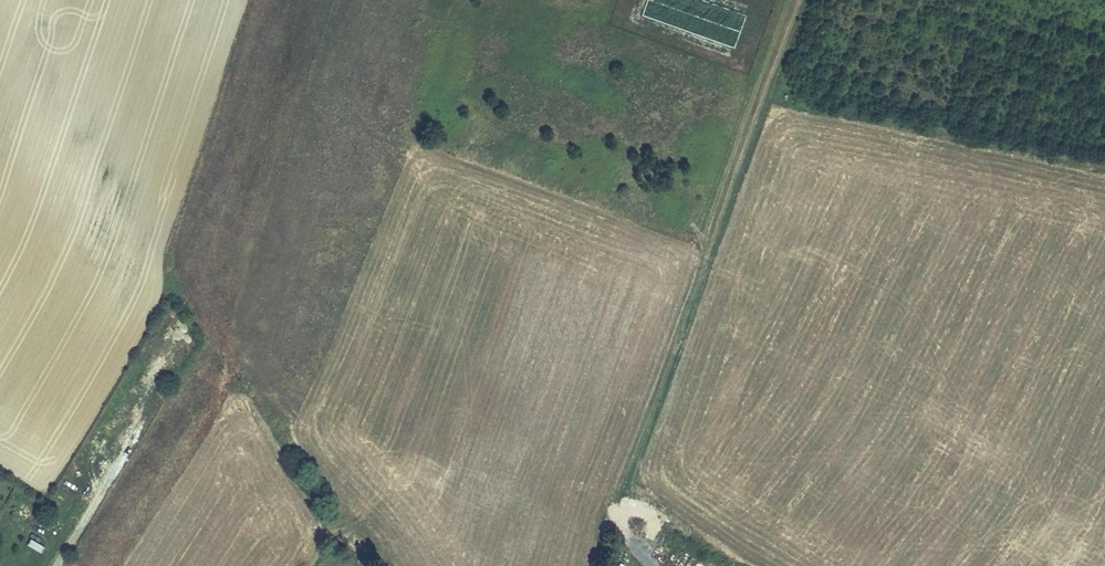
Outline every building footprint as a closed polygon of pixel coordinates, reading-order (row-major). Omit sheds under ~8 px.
[(753,10),(721,0),(641,0),(635,20),(739,53),(753,10)]
